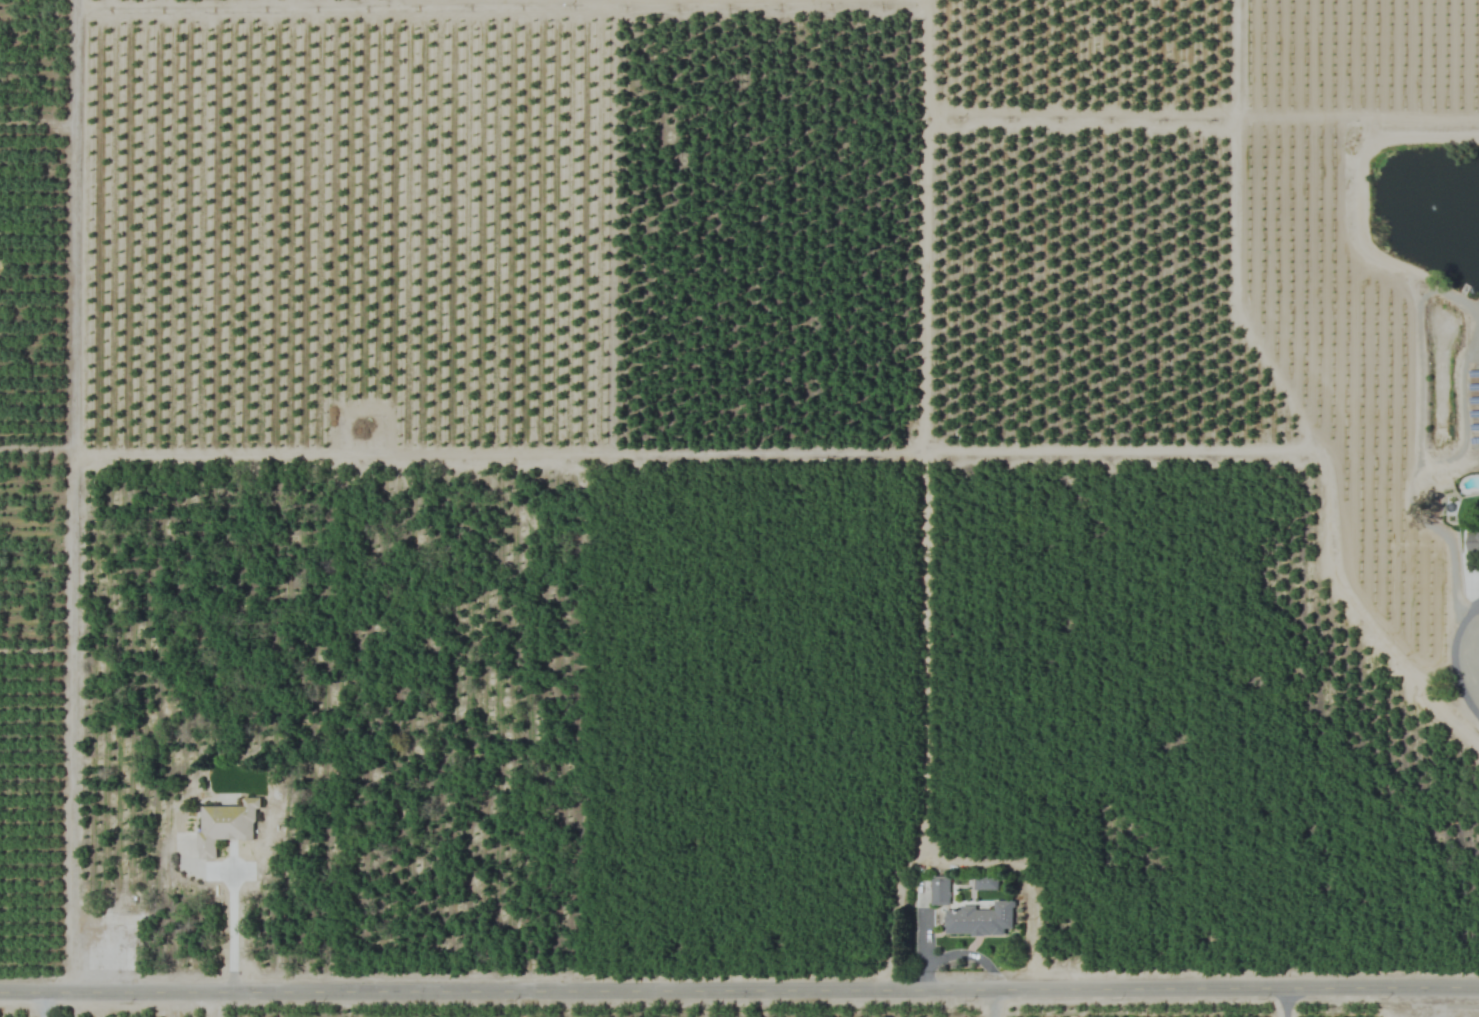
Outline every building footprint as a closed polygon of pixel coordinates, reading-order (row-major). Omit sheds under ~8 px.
[(199,806),(198,860),(216,860),(216,840),(255,841),(256,798),(243,798),(242,807),(199,806)] [(948,876),(929,876),(929,905),(948,905),(948,876)] [(996,888),(995,877),(984,877),(984,881),(975,881),(975,888),(996,888)] [(945,934),(1012,934),(1012,900),(993,900),(993,908),(945,908),(945,934)]
